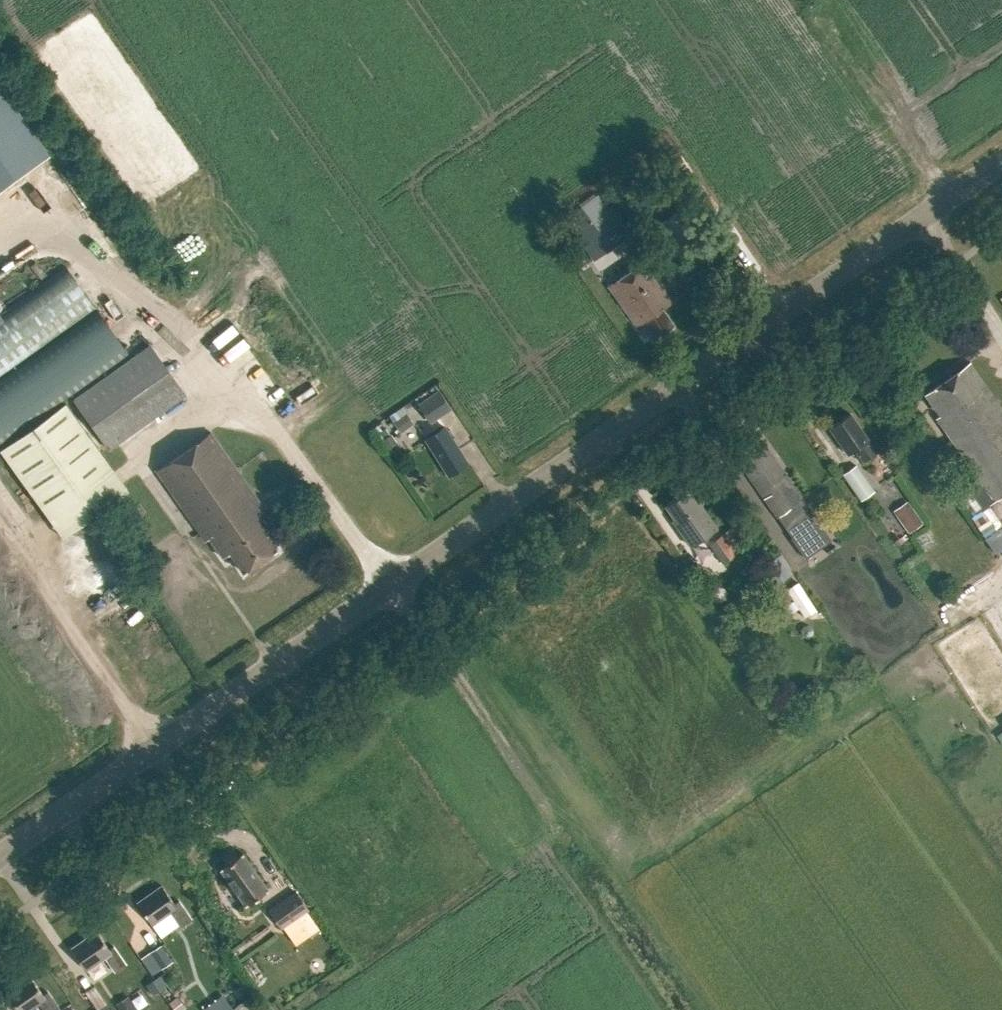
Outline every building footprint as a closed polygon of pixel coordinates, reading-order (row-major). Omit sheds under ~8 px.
[(48,157),(0,87),(0,191),(48,157)] [(601,188),(604,193),(566,218),(594,259),(619,242),(599,212),(613,202),(611,200),(623,192),(615,179),(601,188)] [(0,262),(0,276),(21,263),(14,253),(0,262)] [(662,309),(676,300),(647,259),(609,286),(637,327),(643,323),(653,337),(672,324),(662,309)] [(131,358),(65,266),(0,313),(0,449),(1,450),(67,404),(74,399),(110,449),(185,395),(149,345),(131,358)] [(937,418),(983,483),(993,498),(995,501),(1001,496),(1001,408),(970,363),(926,394),(941,415),(937,418)] [(416,401),(429,420),(449,407),(436,387),(416,401)] [(67,404),(1,450),(63,538),(129,492),(67,404)] [(402,408),(389,417),(401,434),(414,425),(402,408)] [(855,449),(863,461),(876,453),(868,441),(869,440),(850,413),(830,427),(848,454),(855,449)] [(467,462),(445,428),(426,440),(449,475),(467,462)] [(206,541),(210,538),(223,557),(230,552),(244,572),(247,571),(250,571),(257,567),(258,563),(277,550),(266,535),(277,527),(211,432),(156,470),(206,541)] [(392,433),(383,439),(388,448),(398,442),(392,433)] [(735,456),(760,492),(761,492),(764,497),(778,517),(792,507),(775,482),(786,474),(765,445),(760,449),(755,442),(735,456)] [(891,462),(902,456),(897,445),(885,451),(891,462)] [(856,465),(843,474),(861,500),(874,491),(856,465)] [(874,477),(883,491),(894,485),(885,470),(874,477)] [(784,492),(796,487),(792,475),(779,480),(784,492)] [(983,483),(966,495),(976,510),(993,498),(983,483)] [(673,520),(691,546),(718,528),(699,502),(697,503),(688,489),(665,505),(675,519),(673,520)] [(894,509),(909,531),(924,521),(909,499),(894,509)] [(815,520),(791,537),(804,554),(828,537),(815,520)] [(722,534),(709,543),(723,563),(736,554),(722,534)] [(754,569),(767,588),(788,574),(775,555),(754,569)] [(953,593),(971,583),(967,574),(948,583),(953,593)] [(251,901),(254,905),(266,897),(263,893),(268,889),(243,853),(220,868),(246,905),(251,901)] [(191,919),(179,901),(175,903),(162,885),(137,902),(152,924),(171,911),(181,926),(191,919)] [(308,909),(296,891),(269,910),(282,928),(308,909)] [(71,948),(86,969),(105,956),(116,972),(126,965),(113,946),(109,949),(96,931),(71,948)] [(150,953),(162,970),(173,963),(162,945),(150,953)] [(160,974),(152,979),(160,989),(167,984),(160,974)] [(31,976),(6,994),(17,1009),(28,1009),(40,1002),(45,1009),(60,1009),(47,992),(43,995),(31,976)] [(152,979),(145,984),(147,988),(152,995),(160,989),(152,979)] [(94,988),(85,994),(96,1009),(101,1009),(107,1006),(94,988)] [(170,1003),(175,1009),(181,1009),(184,1008),(176,998),(170,1003)] [(119,1005),(122,1009),(136,1009),(128,999),(119,1005)]
